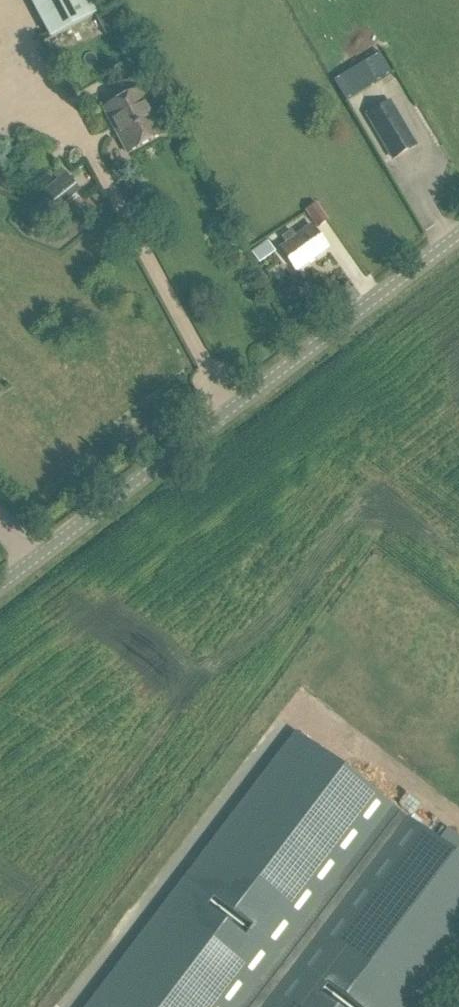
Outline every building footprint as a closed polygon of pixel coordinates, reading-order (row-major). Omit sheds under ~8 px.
[(52,38),(105,10),(100,0),(32,0),(52,38)] [(360,57),(343,69),(349,78),(366,66),(360,57)] [(141,90),(104,108),(127,152),(163,134),(141,90)] [(390,104),(365,119),(391,164),(416,149),(390,104)] [(57,180),(34,198),(49,217),(81,191),(61,166),(52,174),(57,180)] [(318,202),(305,211),(317,228),(329,219),(318,202)] [(287,244),(281,249),(297,271),(328,248),(311,226),(296,237),(291,231),(282,237),(287,244)] [(268,241),(252,251),(260,263),(276,253),(268,241)] [(458,952),(458,857),(296,733),(87,1006),(417,1006),(458,952)]
